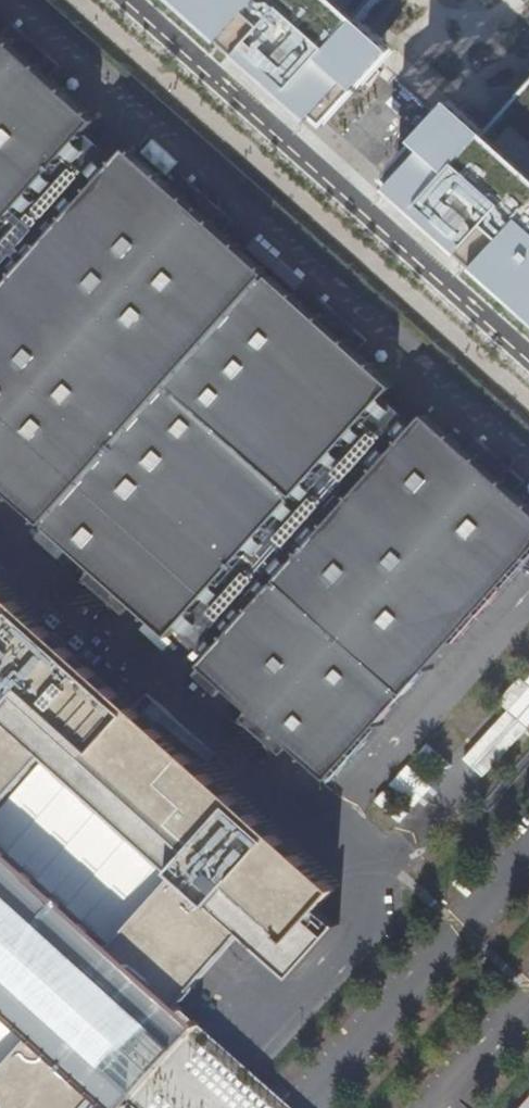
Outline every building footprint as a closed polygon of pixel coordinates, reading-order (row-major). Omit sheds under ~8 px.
[(331,126),(397,51),(365,21),(383,0),(189,0),(331,126)] [(528,551),(528,506),(515,493),(528,478),(479,434),(467,448),(359,352),(370,340),(322,297),(310,311),(221,232),(233,219),(187,178),(175,191),(47,77),(59,63),(14,23),(3,35),(0,33),(0,483),(92,565),(86,580),(123,612),(132,602),(251,707),(240,719),(281,755),(291,744),(328,776),(528,551)] [(488,130),(455,102),(388,178),(528,303),(528,85),(488,130)] [(291,978),(339,924),(337,923),(327,934),(310,919),(336,889),(0,590),(0,1107),(85,1107),(101,1091),(180,1006),(245,936),(291,978)] [(403,713),(403,729),(433,729),(433,713),(403,713)] [(180,1006),(101,1091),(120,1107),(128,1107),(164,1069),(203,1027),(180,1006)]
